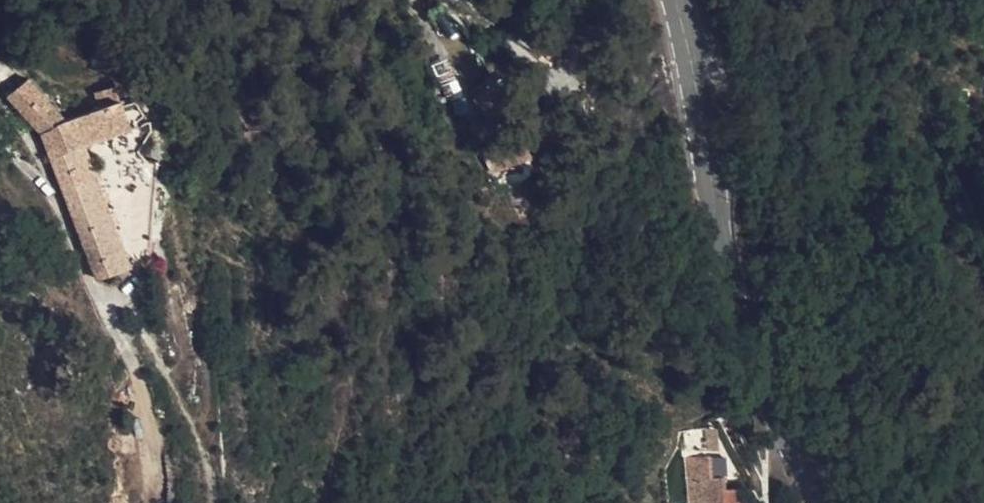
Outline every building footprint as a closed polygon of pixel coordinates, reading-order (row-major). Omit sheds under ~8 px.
[(32,77),(6,97),(41,133),(99,282),(133,267),(89,146),(137,128),(125,100),(69,119),(32,77)] [(490,140),(501,169),(530,157),(512,113),(486,81),(469,94),(501,135),(490,140)] [(687,459),(691,502),(744,502),(739,491),(719,493),(717,482),(710,459),(687,459)]
